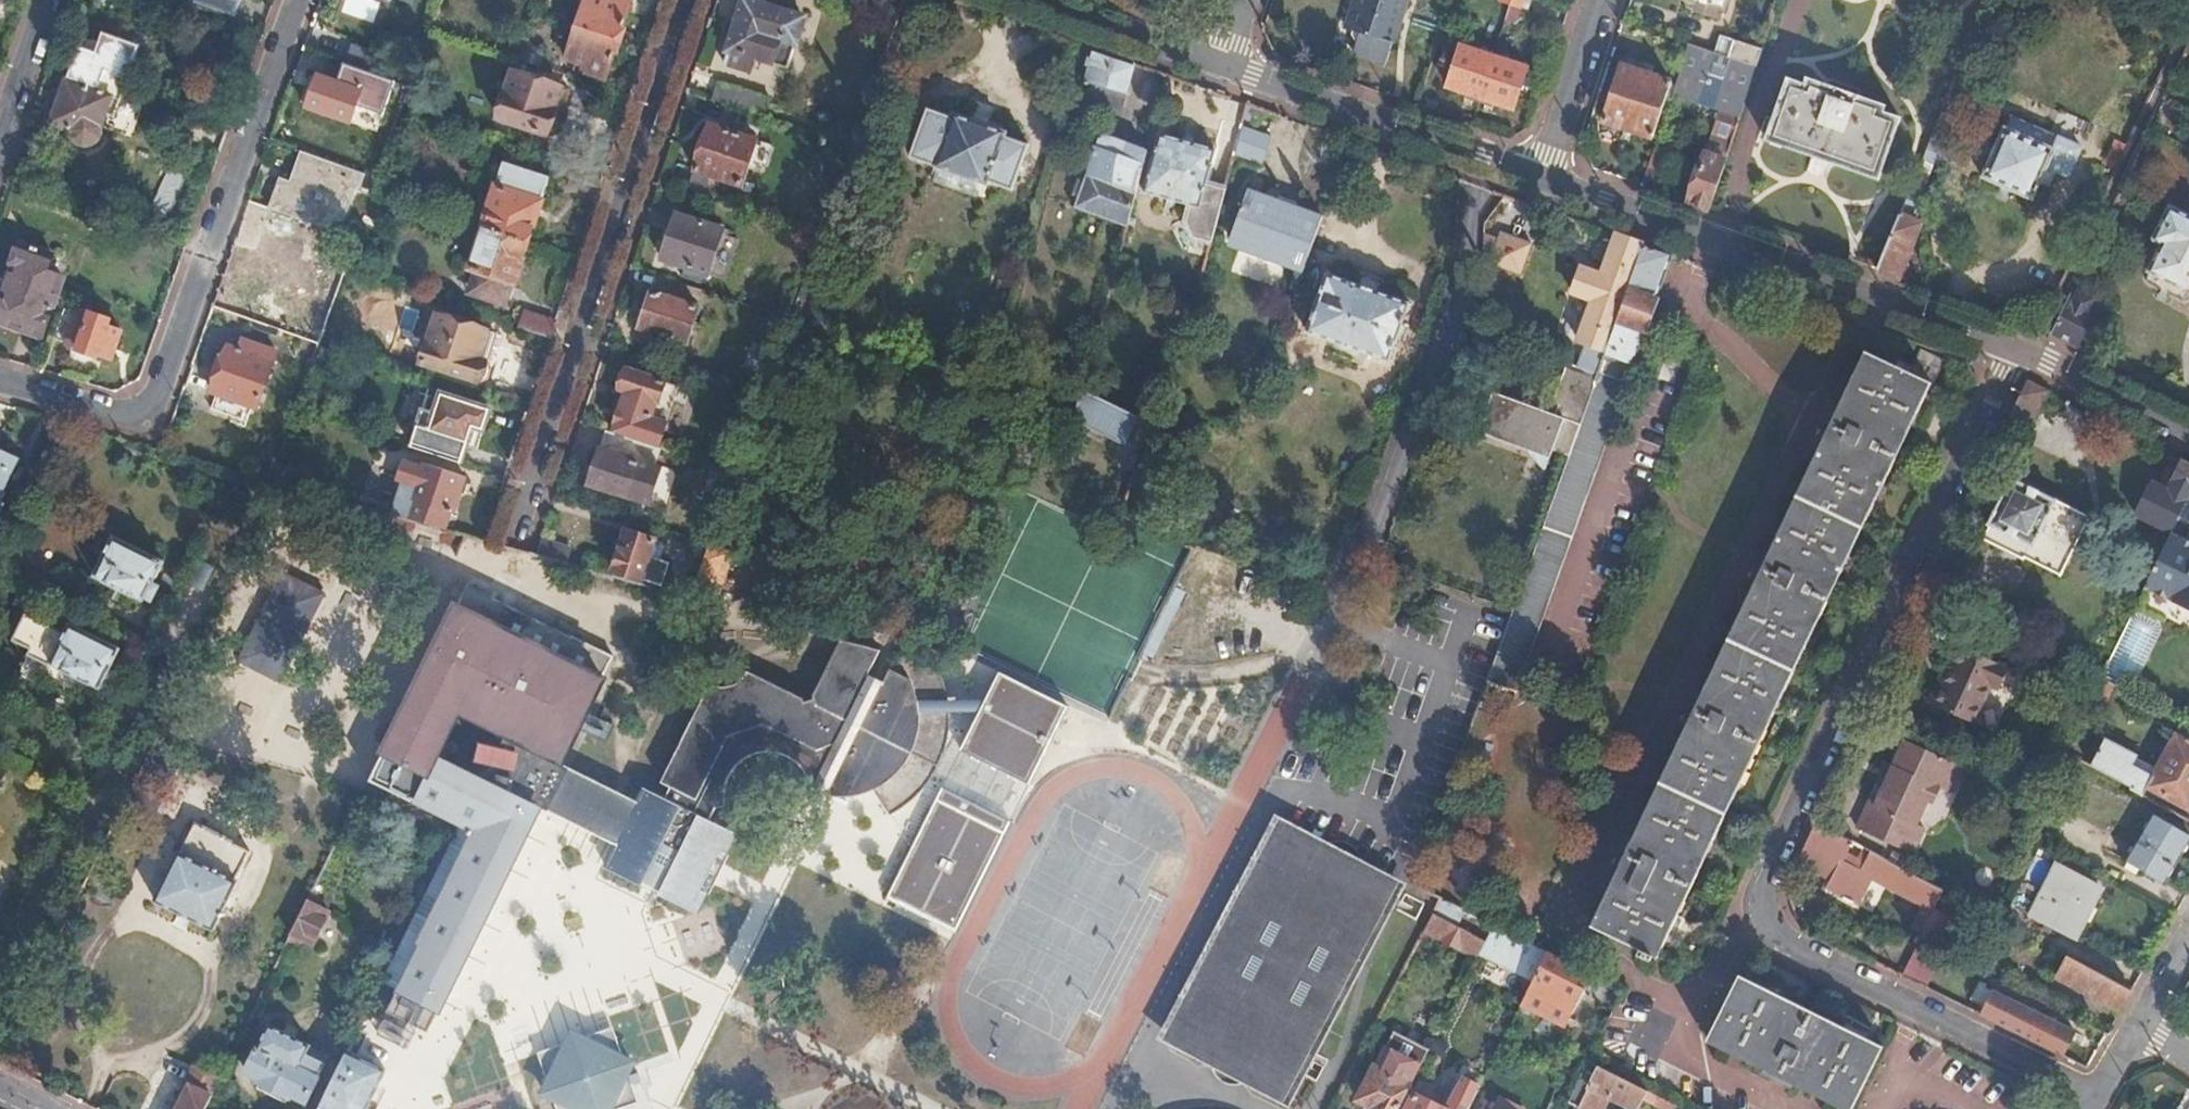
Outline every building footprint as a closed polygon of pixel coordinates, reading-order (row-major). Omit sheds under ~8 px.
[(234,10),(238,0),(207,0),(234,10)] [(373,20),(376,4),(361,0),(348,0),(345,13),(373,20)] [(576,24),(618,38),(630,0),(584,0),(576,24)] [(802,19),(747,0),(726,63),(750,71),(755,58),(786,68),(802,19)] [(1348,24),(1353,25),(1357,27),(1360,30),(1362,33),(1361,36),(1356,51),(1387,61),(1407,0),(1357,0),(1348,24)] [(618,38),(576,24),(566,55),(584,61),(582,68),(606,76),(618,38)] [(97,50),(80,44),(53,120),(73,128),(74,134),(77,140),(84,143),(90,143),(96,140),(99,137),(102,132),(102,125),(107,112),(115,115),(140,44),(104,31),(97,50)] [(1728,55),(1759,65),(1765,48),(1735,38),(1728,55)] [(1448,83),(1482,94),(1495,53),(1461,42),(1448,83)] [(1673,95),(1741,117),(1759,65),(1728,55),(1690,42),(1673,95)] [(356,44),(350,61),(370,68),(376,51),(356,44)] [(1134,63),(1092,47),(1080,80),(1084,82),(1080,95),(1103,104),(1107,86),(1123,92),(1134,63)] [(526,51),(523,59),(539,64),(541,56),(539,50),(532,48),(526,51)] [(1495,53),(1482,94),(1515,106),(1528,65),(1495,53)] [(348,83),(324,75),(310,114),(364,132),(372,109),(392,116),(404,82),(354,65),(348,83)] [(1615,92),(1663,107),(1671,81),(1624,65),(1615,92)] [(559,84),(513,69),(497,116),(547,132),(556,106),(552,105),(559,84)] [(1806,83),(1788,77),(1767,139),(1887,182),(1908,120),(1889,113),(1890,107),(1808,78),(1806,83)] [(719,83),(714,99),(762,115),(767,99),(719,83)] [(1653,136),(1663,107),(1615,92),(1606,120),(1653,136)] [(955,112),(930,102),(912,152),(989,180),(991,176),(1014,185),(1030,139),(1006,130),(1008,126),(956,107),(955,112)] [(1943,110),(1879,268),(1899,275),(1919,222),(1912,219),(1935,161),(1947,165),(1954,163),(1957,153),(1955,147),(1942,142),(1953,113),(1943,110)] [(756,139),(711,124),(695,170),(741,185),(748,163),(763,168),(766,166),(773,147),(771,145),(756,140),(756,139)] [(1243,124),(1236,150),(1265,158),(1272,132),(1243,124)] [(2052,146),(2008,126),(1986,175),(2033,196),(2048,165),(2071,175),(2084,145),(2059,133),(2052,146)] [(1216,151),(1161,134),(1144,191),(1190,205),(1185,221),(1195,240),(1211,244),(1225,191),(1206,185),(1216,151)] [(1077,209),(1128,224),(1144,163),(1137,160),(1136,166),(1127,164),(1132,146),(1099,136),(1098,155),(1095,154),(1089,176),(1087,175),(1077,209)] [(291,159),(298,161),(302,149),(295,147),(291,159)] [(280,176),(269,206),(336,229),(353,182),(359,185),(364,171),(302,149),(298,161),(291,180),(280,176)] [(1710,209),(1727,159),(1705,152),(1689,201),(1710,209)] [(482,225),(529,241),(550,176),(504,161),(482,225)] [(168,169),(154,206),(172,212),(186,175),(168,169)] [(1244,248),(1302,270),(1324,215),(1296,205),(1294,210),(1277,203),(1279,198),(1249,186),(1230,234),(1247,241),(1244,248)] [(1281,193),(1279,198),(1277,203),(1294,210),(1296,205),(1297,201),(1281,193)] [(2151,271),(2188,290),(2188,215),(2171,206),(2154,239),(2163,243),(2149,270),(2151,271)] [(724,229),(678,214),(663,258),(709,274),(724,229)] [(515,282),(529,241),(482,225),(468,267),(475,269),(484,272),(476,294),(505,304),(513,281),(515,282)] [(2070,229),(2061,225),(2056,227),(2053,234),(2055,241),(2063,244),(2069,242),(2073,235),(2070,229)] [(1532,240),(1501,229),(1490,260),(1521,271),(1532,240)] [(1645,245),(1617,235),(1604,273),(1584,266),(1575,292),(1595,299),(1580,339),(1589,342),(1580,366),(1600,373),(1602,367),(1606,355),(1645,245)] [(20,239),(0,293),(0,319),(40,334),(62,275),(46,270),(53,252),(20,239)] [(1664,252),(1645,245),(1606,355),(1631,364),(1643,330),(1646,331),(1658,299),(1656,298),(1671,255),(1664,252)] [(484,272),(475,269),(468,291),(476,294),(484,272)] [(2151,271),(2149,276),(2151,282),(2184,298),(2188,298),(2188,290),(2151,271)] [(1406,304),(1325,276),(1305,332),(1387,361),(1406,304)] [(2089,297),(2073,289),(2052,332),(2076,345),(2093,312),(2089,310),(2091,304),(2089,297)] [(700,309),(652,293),(642,328),(689,343),(700,309)] [(63,305),(52,337),(65,342),(64,344),(97,355),(99,351),(111,354),(120,329),(109,325),(111,317),(79,305),(77,310),(63,305)] [(520,327),(551,337),(557,320),(526,309),(520,327)] [(494,333),(435,313),(420,361),(478,380),(494,333)] [(233,343),(268,356),(274,340),(238,328),(233,343)] [(233,343),(228,342),(212,388),(257,404),(274,358),(268,356),(233,343)] [(328,345),(318,342),(313,357),(322,360),(328,345)] [(1904,371),(1867,352),(1593,924),(1639,946),(1636,952),(1649,959),(1652,953),(1657,955),(1941,358),(1917,346),(1904,371)] [(660,363),(635,355),(630,370),(625,369),(618,392),(626,394),(621,408),(651,418),(667,423),(679,387),(666,382),(655,378),(660,363)] [(1556,449),(1570,455),(1600,373),(1580,366),(1562,359),(1547,399),(1553,402),(1549,411),(1487,389),(1472,428),(1532,449),(1552,461),(1556,449)] [(1540,538),(1515,608),(1495,662),(1487,683),(1517,694),(1631,379),(1602,367),(1600,373),(1570,455),(1540,538)] [(2028,381),(2005,426),(2019,433),(2027,430),(2047,391),(2028,381)] [(742,402),(758,407),(762,396),(746,391),(742,402)] [(489,408),(442,393),(429,428),(472,443),(477,426),(482,428),(489,408)] [(1090,397),(1079,427),(1134,447),(1146,417),(1090,397)] [(641,442),(605,430),(587,483),(587,485),(646,504),(657,468),(652,466),(658,448),(641,442)] [(413,446),(386,436),(381,452),(408,461),(413,446)] [(19,459),(0,450),(0,497),(19,459)] [(2183,508),(2186,502),(2188,495),(2188,465),(2180,460),(2170,480),(2172,481),(2166,493),(2161,502),(2172,508),(2174,504),(2183,508)] [(415,497),(408,519),(443,529),(449,510),(452,511),(463,476),(424,463),(414,496),(415,497)] [(709,475),(731,482),(734,473),(711,465),(709,475)] [(2089,516),(2010,477),(1986,523),(1990,525),(1983,541),(2022,560),(2023,558),(2058,575),(2089,516)] [(2161,502),(2166,493),(2144,481),(2140,491),(2161,502)] [(1976,484),(1966,505),(1972,508),(1975,502),(1979,504),(1986,489),(1976,484)] [(243,647),(285,668),(344,551),(302,530),(243,647)] [(656,540),(627,531),(619,553),(612,555),(610,560),(614,567),(614,571),(663,586),(669,565),(655,560),(659,549),(653,547),(656,540)] [(93,576),(144,601),(145,598),(152,602),(161,584),(153,581),(164,560),(114,535),(93,576)] [(2145,586),(2188,607),(2188,547),(2169,537),(2145,586)] [(542,541),(537,555),(567,564),(568,557),(570,550),(542,541)] [(695,582),(689,599),(690,599),(713,606),(731,552),(708,545),(695,582)] [(685,579),(679,596),(689,599),(695,582),(685,579)] [(459,825),(453,835),(405,934),(373,999),(389,1006),(385,1012),(427,1032),(515,853),(518,852),(538,810),(537,807),(539,801),(543,801),(548,801),(552,799),(556,794),(558,789),(559,783),(558,778),(556,775),(554,773),(557,765),(558,763),(562,762),(601,681),(598,680),(609,656),(494,601),(493,598),(466,585),(400,721),(371,782),(459,825)] [(109,669),(120,649),(71,625),(66,635),(26,616),(14,642),(32,649),(29,656),(50,665),(44,679),(99,708),(117,673),(109,669)] [(939,758),(948,700),(946,691),(944,682),(941,676),(937,668),(895,656),(881,684),(865,677),(877,651),(869,649),(837,640),(811,695),(813,700),(802,703),(799,698),(742,671),(739,676),(736,680),(733,682),(727,684),(722,686),(717,686),(712,685),(709,685),(660,784),(669,787),(664,799),(644,790),(637,802),(629,820),(639,824),(636,831),(626,826),(616,845),(604,871),(640,888),(643,884),(662,892),(660,897),(694,913),(733,833),(708,822),(714,810),(721,808),(719,798),(720,792),(721,786),(723,779),(726,772),(731,767),(738,761),(747,756),(753,754),(759,753),(767,753),(775,755),(782,757),(789,761),(794,766),(799,771),(802,776),(803,778),(811,776),(841,791),(842,797),(845,796),(853,794),(862,791),(870,789),(887,815),(902,804),(939,758)] [(2007,669),(1959,646),(1940,684),(1936,682),(1925,704),(1971,727),(1991,688),(1997,691),(2007,669)] [(2090,766),(2132,789),(2131,790),(2141,795),(2145,788),(2188,811),(2188,810),(2188,744),(2173,735),(2154,770),(2133,758),(2134,755),(2106,739),(2090,766)] [(1956,761),(1905,738),(1873,803),(1870,801),(1858,826),(1912,851),(1924,826),(1916,821),(1934,782),(1950,774),(1956,761)] [(629,820),(637,802),(557,765),(554,773),(556,775),(558,778),(559,783),(558,789),(556,794),(552,799),(548,801),(543,801),(539,801),(537,807),(538,810),(539,808),(616,845),(626,826),(636,831),(639,824),(629,820)] [(841,791),(811,776),(803,778),(804,781),(806,786),(807,791),(808,796),(810,796),(814,787),(825,792),(823,797),(837,796),(842,797),(841,791)] [(2187,836),(2152,816),(2126,862),(2161,882),(2187,836)] [(1843,860),(1853,842),(1815,822),(1801,854),(1835,873),(1842,860),(1843,860)] [(153,900),(218,933),(242,885),(238,883),(253,852),(195,823),(180,853),(177,852),(153,900)] [(1298,835),(1283,828),(1271,851),(1257,844),(1242,874),(1256,881),(1199,991),(1185,983),(1169,1014),(1183,1021),(1171,1045),(1200,1061),(1237,1082),(1281,1102),(1394,886),(1356,863),(1328,849),(1298,835)] [(1898,867),(1870,851),(1860,871),(1933,910),(1943,891),(1898,867)] [(2098,888),(2056,866),(2029,917),(2071,939),(2098,888)] [(662,892),(643,884),(640,888),(660,897),(662,892)] [(313,944),(327,913),(306,902),(290,934),(313,944)] [(1949,918),(1933,910),(1916,940),(1933,948),(1949,918)] [(1486,941),(1435,913),(1425,931),(1477,959),(1481,951),(1486,941)] [(1548,951),(1494,925),(1486,941),(1481,951),(1534,979),(1548,951)] [(1592,973),(1548,951),(1534,979),(1528,991),(1572,1013),(1592,973)] [(1907,957),(1899,973),(1924,983),(1931,967),(1907,957)] [(2131,992),(2067,957),(2056,976),(2120,1011),(2131,992)] [(1740,977),(1709,1039),(1847,1108),(1851,1108),(1881,1049),(1740,977)] [(1993,991),(1981,1015),(2047,1049),(2061,1055),(2073,1031),(1993,991)] [(269,1026),(246,1073),(260,1079),(257,1083),(285,1097),(287,1093),(303,1101),(324,1059),(305,1050),(307,1045),(269,1026)] [(1375,1066),(1356,1100),(1373,1108),(1372,1108),(1397,1108),(1410,1084),(1429,1049),(1395,1031),(1376,1066),(1375,1066)] [(626,1085),(632,1088),(616,1042),(610,1044),(608,1037),(545,1057),(547,1065),(541,1067),(556,1108),(619,1108),(617,1103),(626,1085)] [(318,1108),(364,1108),(372,1092),(383,1070),(347,1052),(321,1103),(318,1108)] [(547,1065),(545,1057),(538,1060),(541,1067),(547,1065)] [(1588,1062),(1569,1100),(1569,1102),(1584,1108),(1601,1108),(1607,1096),(1632,1108),(1638,1108),(1639,1107),(1647,1091),(1588,1062)] [(218,1080),(193,1068),(178,1100),(181,1101),(177,1108),(204,1108),(218,1080)] [(632,1088),(626,1085),(617,1103),(619,1108),(620,1108),(637,1104),(632,1088)] [(1677,1106),(1647,1091),(1639,1107),(1644,1108),(1675,1108),(1677,1106)] [(1413,1093),(1404,1108),(1441,1108),(1413,1093)]
